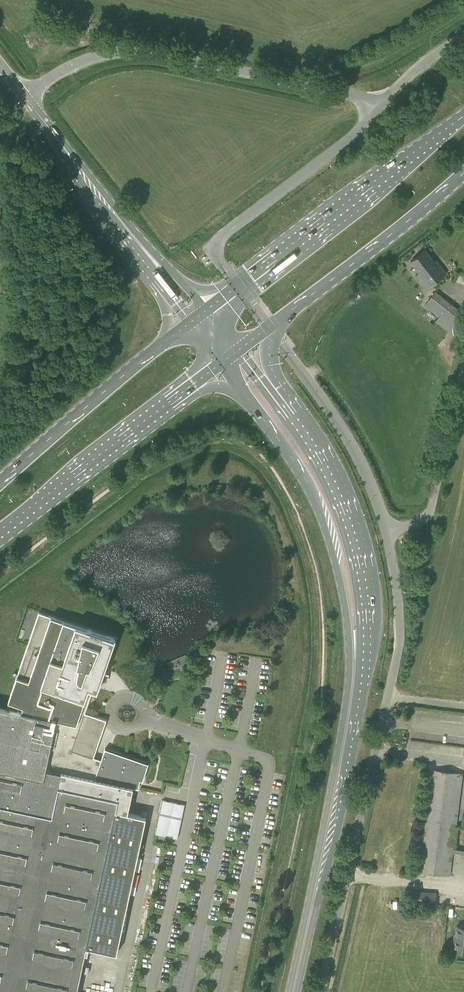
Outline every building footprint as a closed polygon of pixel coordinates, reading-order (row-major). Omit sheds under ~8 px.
[(434,261),(425,250),(411,261),(420,272),(418,274),(428,287),(446,273),(436,260),(434,261)] [(463,321),(463,313),(463,312),(435,291),(425,305),(452,326),(457,330),(463,321)] [(145,816),(128,813),(133,786),(138,788),(139,788),(140,780),(143,781),(149,763),(113,751),(105,748),(101,759),(92,756),(105,720),(85,713),(93,689),(97,691),(104,671),(115,638),(39,612),(8,701),(23,706),(21,710),(0,706),(0,991),(107,991),(145,816)] [(450,875),(463,773),(430,769),(416,871),(450,875)] [(177,839),(185,805),(163,800),(156,834),(177,839)] [(436,892),(415,890),(414,903),(435,904),(436,892)] [(463,924),(463,907),(456,907),(456,912),(462,912),(462,924),(463,924)] [(457,926),(454,950),(463,951),(463,927),(457,926)]
